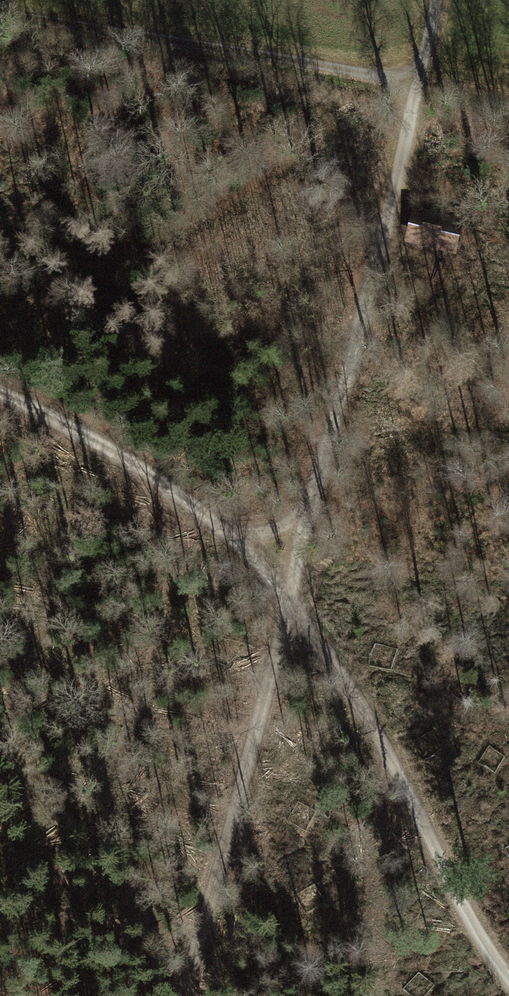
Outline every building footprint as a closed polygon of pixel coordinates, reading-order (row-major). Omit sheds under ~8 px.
[(454,224),(418,215),(413,237),(449,246),(454,224)]
